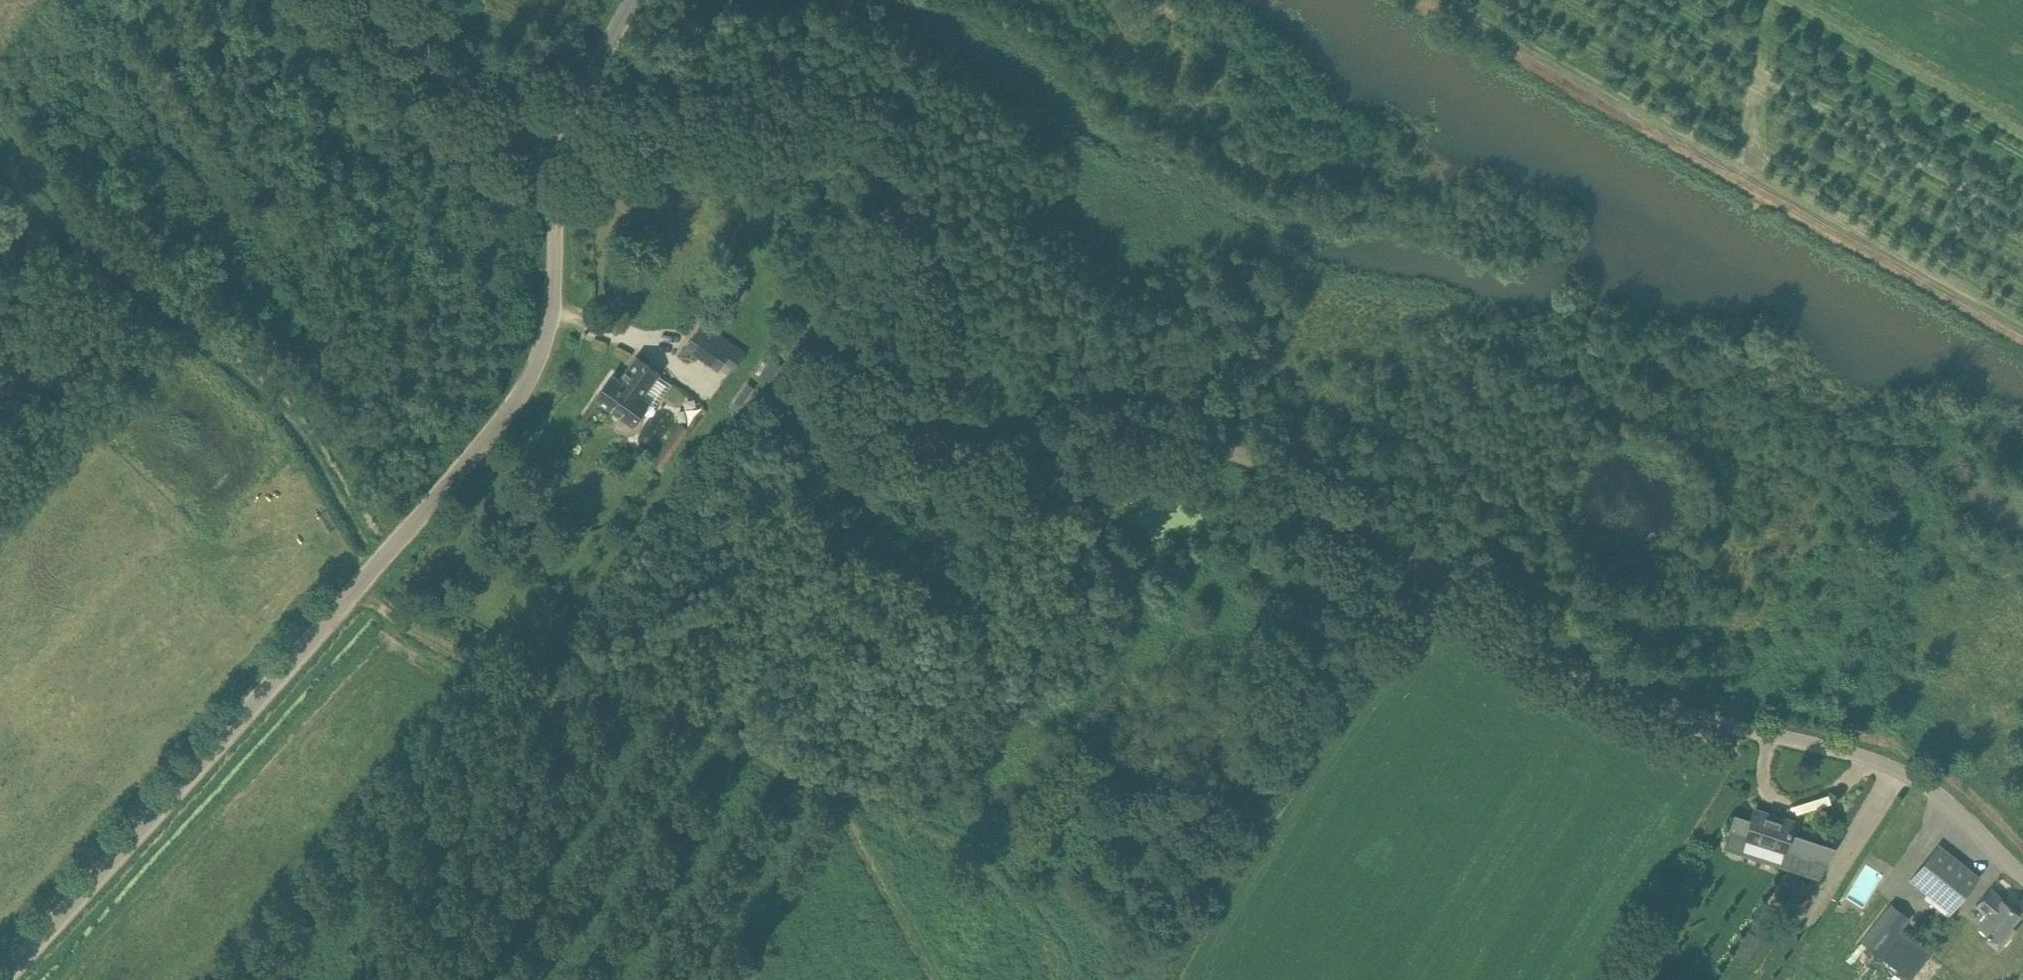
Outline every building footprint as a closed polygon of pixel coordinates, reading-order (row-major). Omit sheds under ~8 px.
[(723,363),(731,350),(700,328),(687,347),(719,369),(723,363)] [(644,396),(649,389),(660,373),(637,356),(621,379),(614,374),(597,397),(634,424),(651,401),(644,396)] [(760,375),(771,382),(782,365),(771,358),(760,375)] [(1755,808),(1751,820),(1735,815),(1726,846),(1822,876),(1831,846),(1789,833),(1793,820),(1755,808)] [(1980,876),(1939,844),(1911,879),(1952,911),(1980,876)] [(2007,928),(2021,913),(1990,887),(1976,903),(1989,914),(1979,925),(1991,935),(1988,939),(1999,948),(2012,932),(2007,928)] [(1904,924),(1909,918),(1892,904),(1862,941),(1879,955),(1910,979),(1911,979),(1936,949),(1904,924)]
